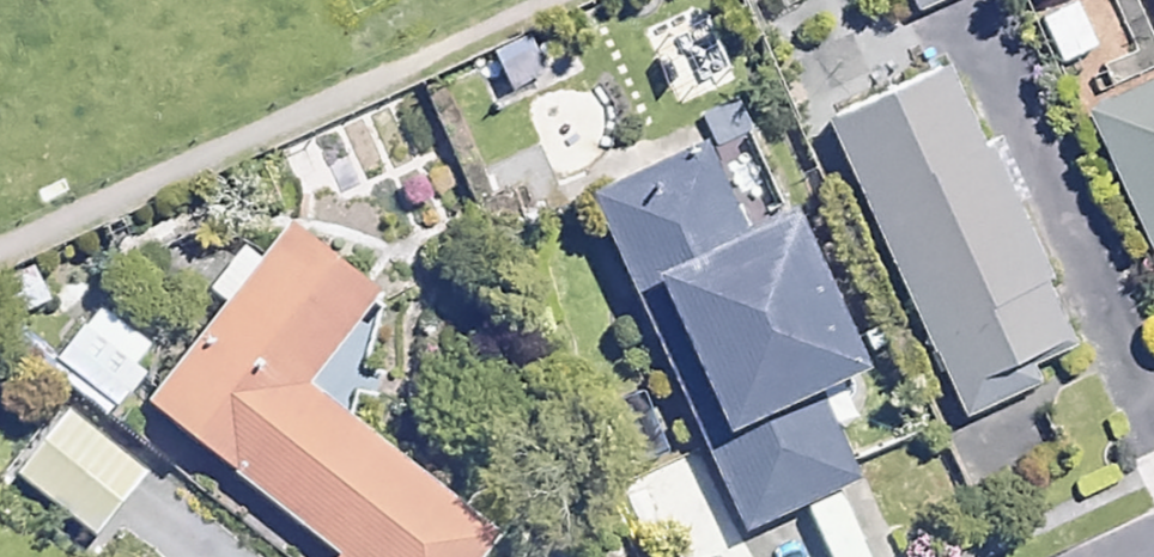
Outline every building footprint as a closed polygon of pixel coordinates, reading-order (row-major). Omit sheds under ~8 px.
[(954,55),(813,113),(928,391),(1069,333),(954,55)] [(1153,243),(1153,63),(1083,98),(1153,243)] [(676,266),(747,235),(704,139),(575,196),(618,292),(676,266)] [(747,235),(676,266),(744,418),(810,389),(874,361),(806,209),(747,235)] [(208,455),(281,365),(351,279),(274,216),(130,392),(208,455)] [(53,300),(12,351),(78,402),(118,350),(53,300)] [(334,556),(441,556),(472,519),(281,365),(208,455),(319,545),(334,556)] [(846,469),(810,389),(744,418),(733,423),(695,439),(731,520),(846,469)] [(21,414),(0,441),(0,495),(53,536),(100,476),(21,414)] [(319,545),(310,556),(334,556),(319,545)]
